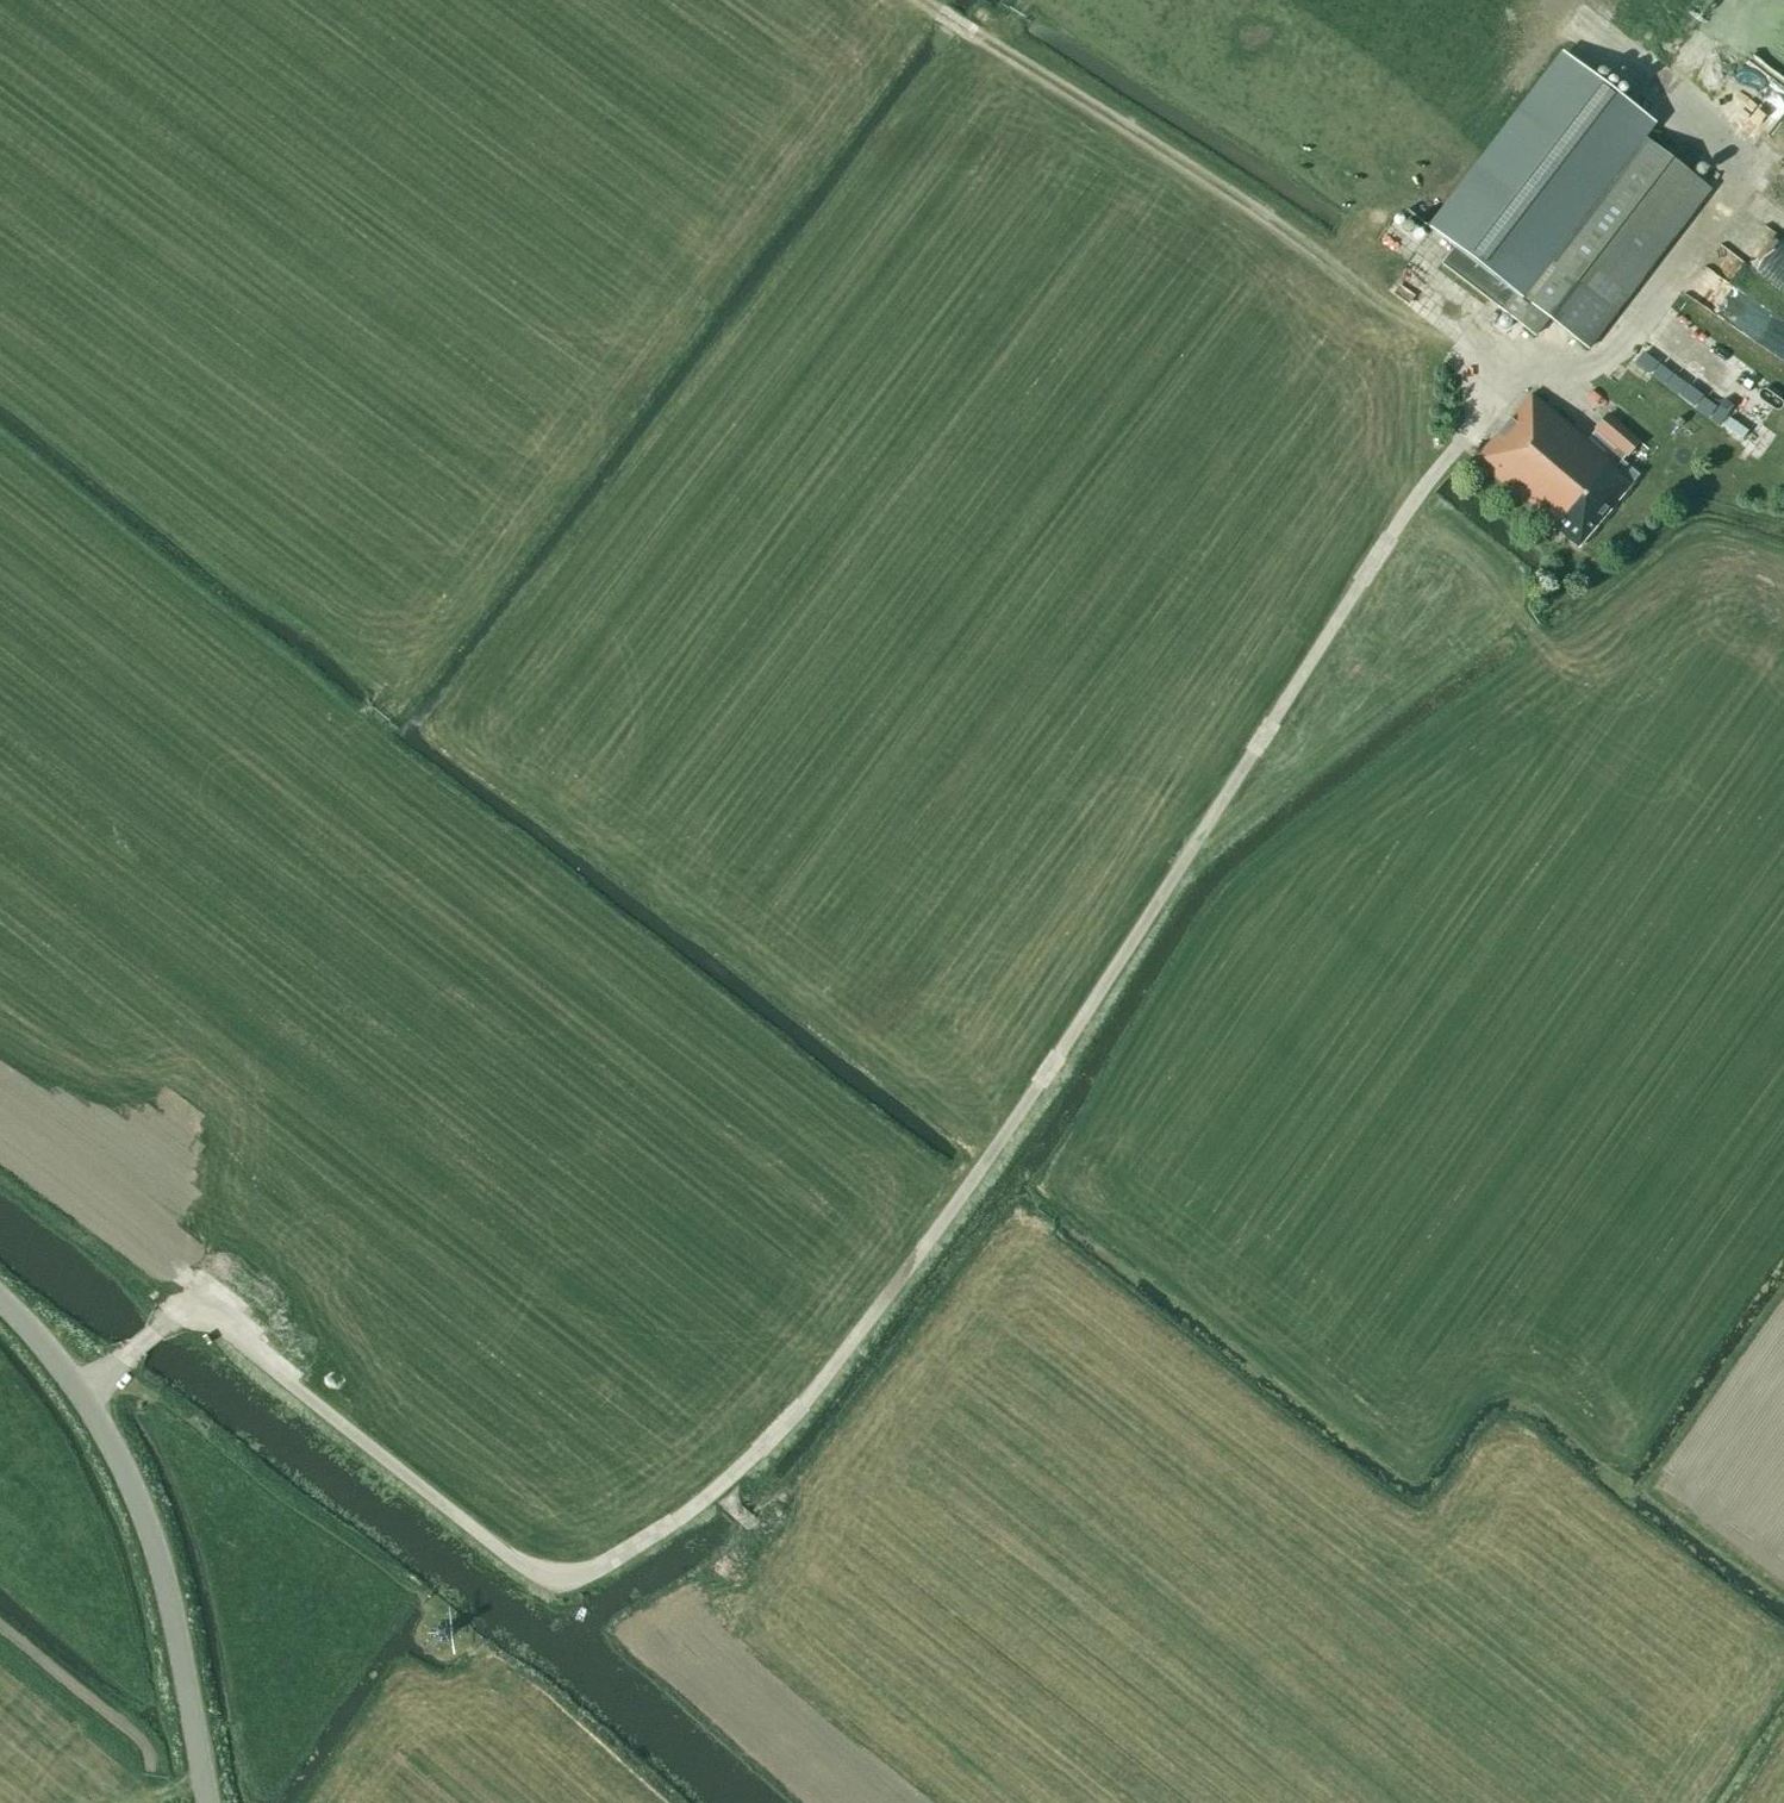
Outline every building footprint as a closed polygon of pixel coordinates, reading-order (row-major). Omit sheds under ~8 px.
[(1548,318),(1588,348),(1710,188),(1633,129),(1643,116),(1565,57),(1433,230),(1511,289),(1497,306),(1535,335),(1548,318)] [(1577,547),(1638,475),(1621,460),(1616,466),(1535,396),(1520,414),(1516,410),(1474,459),(1577,547)] [(1625,455),(1638,441),(1607,414),(1595,429),(1625,455)] [(448,1639),(452,1634),(451,1627),(446,1622),(438,1623),(434,1628),(435,1636),(440,1640),(448,1639)]
